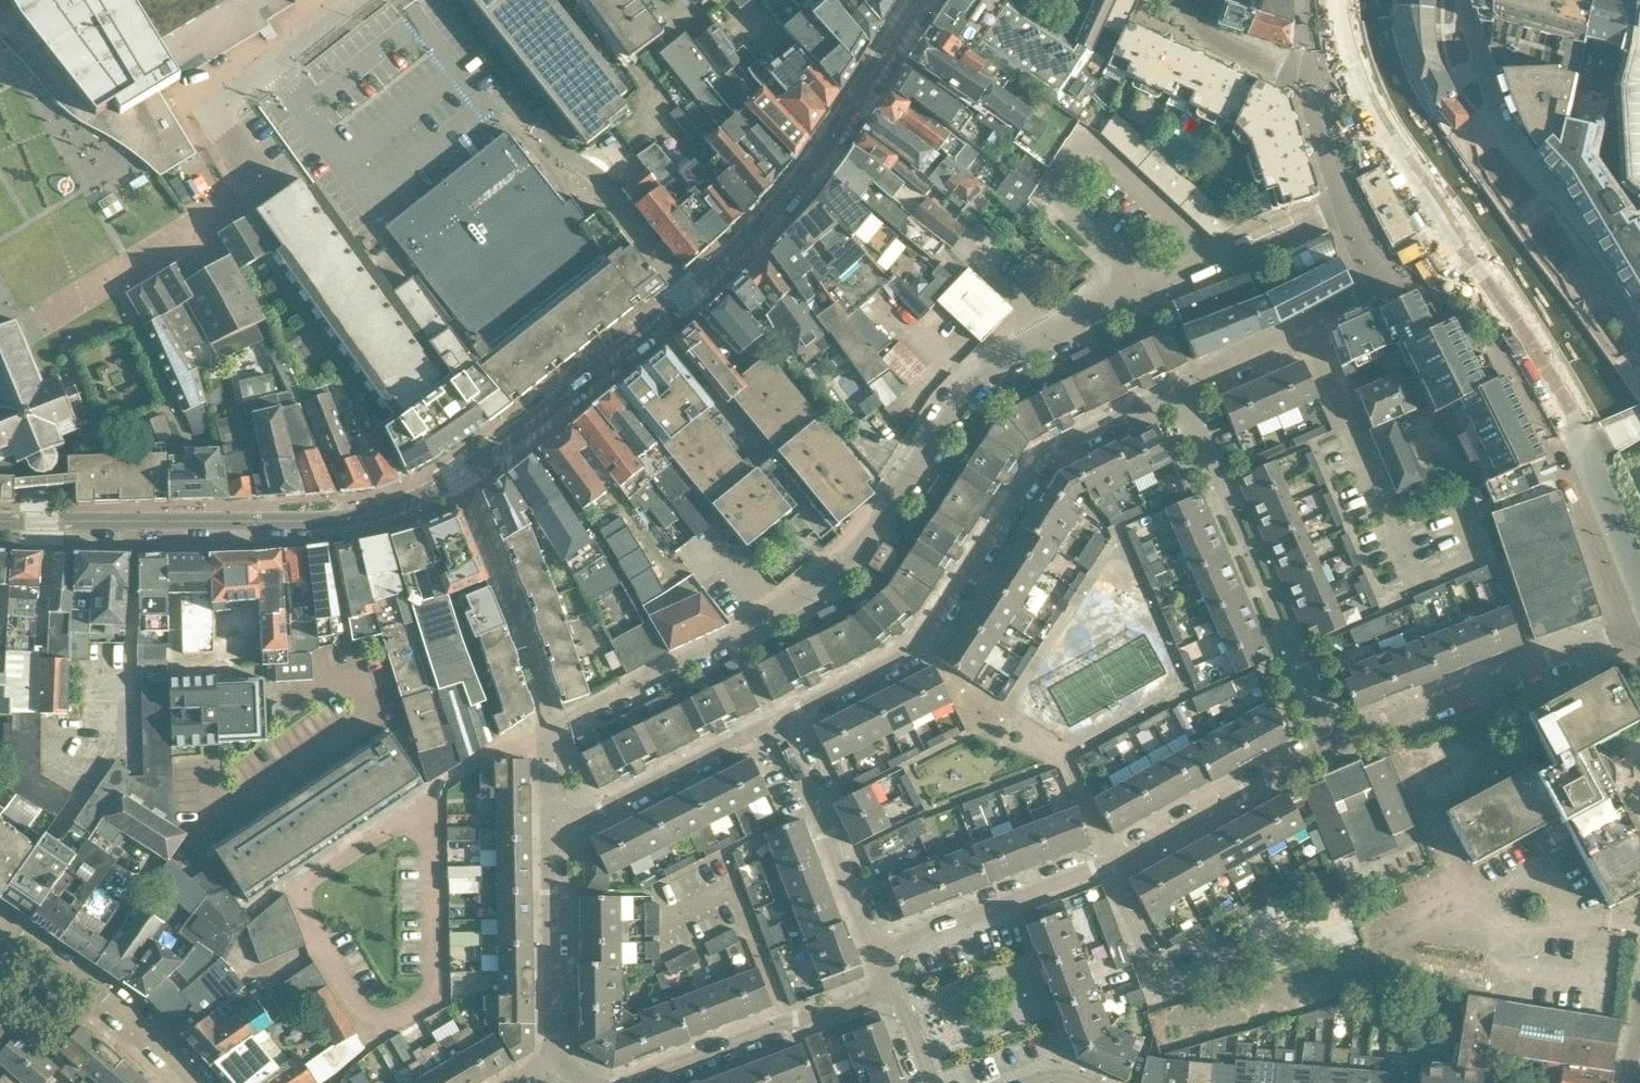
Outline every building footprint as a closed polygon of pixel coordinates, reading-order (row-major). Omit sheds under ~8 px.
[(15,54),(23,63),(31,72),(38,81),(46,90),(53,99),(62,108),(71,116),(80,123),(91,128),(102,134),(112,139),(122,146),(132,153),(141,160),(150,167),(160,177),(197,155),(160,92),(180,80),(157,42),(227,0),(0,0),(0,39),(15,54)] [(552,0),(471,0),(576,133),(587,146),(610,127),(607,123),(627,107),(622,100),(620,98),(627,93),(607,69),(552,0)] [(638,0),(585,0),(629,59),(663,34),(638,0)] [(806,10),(798,0),(763,0),(769,8),(784,28),(840,91),(841,91),(852,74),(857,67),(856,67),(857,66),(806,10)] [(832,0),(798,0),(806,10),(857,66),(869,45),(832,0)] [(863,0),(832,0),(869,45),(882,24),(864,6),(866,4),(863,0)] [(866,4),(864,6),(882,24),(883,21),(896,0),(863,0),(866,4)] [(1095,54),(1091,51),(1075,42),(1068,38),(1055,29),(1027,10),(1012,0),(949,0),(931,26),(967,50),(966,52),(984,63),(984,62),(996,69),(1043,97),(1044,98),(1077,120),(1099,82),(1083,71),(1095,54)] [(1067,5),(1081,11),(1087,0),(1069,0),(1067,5)] [(1115,0),(1093,0),(1079,28),(1081,29),(1075,42),(1091,51),(1103,26),(1115,0)] [(1139,0),(1115,0),(1103,26),(1121,34),(1122,34),(1128,21),(1139,0)] [(1231,5),(1249,11),(1252,0),(1232,0),(1231,5)] [(1292,0),(1252,0),(1249,11),(1254,12),(1254,11),(1293,23),(1293,21),(1292,21),(1292,0)] [(1402,4),(1404,14),(1406,24),(1408,34),(1414,55),(1419,66),(1424,76),(1442,109),(1443,109),(1454,98),(1458,95),(1445,69),(1443,63),(1440,55),(1438,46),(1437,36),(1437,28),(1436,10),(1437,0),(1401,0),(1402,4)] [(1499,0),(1476,0),(1491,47),(1492,47),(1499,0)] [(1600,0),(1499,0),(1492,47),(1491,47),(1491,48),(1500,71),(1499,71),(1501,81),(1504,89),(1505,94),(1509,103),(1513,113),(1519,126),(1528,140),(1538,154),(1540,156),(1559,139),(1566,146),(1578,96),(1581,81),(1590,41),(1600,0)] [(1638,0),(1600,0),(1590,41),(1581,81),(1618,90),(1638,0)] [(1618,90),(1610,124),(1598,158),(1622,191),(1638,214),(1639,216),(1639,215),(1639,0),(1638,0),(1618,90)] [(1246,35),(1254,12),(1249,11),(1231,5),(1225,3),(1217,26),(1246,35)] [(1291,49),(1292,27),(1292,24),(1293,24),(1293,23),(1254,11),(1254,12),(1246,35),(1291,49)] [(1126,75),(1146,30),(1128,21),(1122,34),(1121,34),(1107,66),(1103,74),(1122,83),(1126,75)] [(716,25),(696,41),(722,76),(739,65),(743,62),(738,55),(716,25)] [(967,50),(931,26),(922,39),(972,72),(988,83),(996,69),(984,62),(984,63),(966,52),(967,50)] [(1190,50),(1184,47),(1146,30),(1126,75),(1164,92),(1170,95),(1190,50)] [(725,84),(720,78),(686,32),(660,53),(715,121),(714,122),(720,129),(742,157),(747,159),(772,186),(773,185),(772,185),(773,183),(793,159),(794,158),(772,138),(773,136),(744,107),(731,92),(725,84)] [(972,72),(922,39),(922,40),(910,58),(909,59),(981,109),(975,116),(1011,142),(1017,133),(1024,123),(1031,114),(988,83),(972,72)] [(809,136),(837,95),(794,45),(777,61),(766,71),(758,62),(757,63),(746,49),(738,55),(743,62),(739,65),(753,85),(756,82),(763,89),(788,116),(809,136)] [(1189,104),(1209,59),(1190,50),(1170,95),(1166,104),(1185,113),(1189,104)] [(1234,124),(1253,80),(1209,59),(1189,104),(1234,124)] [(722,76),(720,78),(725,84),(731,92),(744,107),(773,136),(772,138),(794,158),(807,140),(809,136),(788,116),(763,89),(760,92),(755,88),(753,85),(739,65),(722,76)] [(895,82),(890,90),(908,103),(911,99),(957,133),(971,114),(904,68),(903,69),(895,82)] [(1297,128),(1289,101),(1282,93),(1253,80),(1234,124),(1250,143),(1297,128)] [(1618,90),(1581,81),(1578,96),(1566,146),(1559,139),(1540,156),(1542,159),(1565,184),(1598,239),(1634,300),(1639,298),(1639,219),(1635,223),(1615,195),(1622,191),(1598,158),(1610,124),(1618,90)] [(977,154),(890,90),(883,100),(877,111),(937,154),(938,153),(944,158),(946,156),(963,170),(977,154)] [(1077,120),(1044,98),(1043,97),(1031,114),(1066,138),(1076,122),(1077,120)] [(1470,117),(1454,98),(1443,109),(1443,110),(1443,111),(1458,128),(1470,117)] [(698,130),(687,116),(680,107),(671,114),(691,138),(700,131),(698,130)] [(709,121),(697,107),(687,116),(698,130),(709,121)] [(937,154),(877,111),(863,131),(896,156),(930,184),(961,210),(983,186),(963,170),(946,156),(944,158),(934,170),(928,165),(937,154)] [(1238,226),(1115,112),(1100,134),(1213,239),(1238,226)] [(1066,138),(1031,114),(1024,123),(1059,148),(1066,138)] [(1059,148),(1024,123),(1019,130),(1017,133),(1053,159),(1059,148)] [(1309,166),(1300,135),(1297,128),(1250,143),(1261,181),(1309,166)] [(742,157),(720,129),(704,141),(717,157),(757,202),(772,186),(747,159),(742,157)] [(896,156),(863,131),(853,147),(887,173),(891,167),(922,194),(930,184),(896,156)] [(581,225),(565,205),(507,132),(385,227),(399,245),(472,337),(462,346),(471,358),(475,362),(489,377),(512,405),(642,302),(641,302),(581,225)] [(1053,159),(1017,133),(1011,142),(1026,153),(1047,167),(1053,159)] [(479,152),(466,135),(458,141),(472,158),(479,152)] [(655,144),(637,156),(648,169),(710,246),(725,231),(726,232),(727,231),(727,230),(699,199),(715,188),(693,162),(680,173),(655,144)] [(887,173),(853,147),(844,161),(912,216),(927,198),(922,194),(891,167),(887,173)] [(1035,187),(1047,167),(1026,153),(1014,171),(1035,187)] [(757,202),(717,157),(703,168),(743,215),(757,202)] [(912,216),(844,161),(832,176),(863,202),(869,195),(879,204),(874,211),(888,223),(932,259),(945,244),(912,216)] [(1319,196),(1314,180),(1309,166),(1261,181),(1264,190),(1256,192),(1263,214),(1319,196)] [(1417,235),(1381,166),(1356,179),(1392,248),(1417,235)] [(648,169),(622,190),(685,269),(686,267),(707,248),(708,248),(710,246),(648,169)] [(1015,217),(1035,187),(1014,171),(1011,170),(994,193),(1015,217)] [(880,223),(839,188),(828,183),(815,202),(873,262),(880,255),(898,237),(880,223)] [(741,217),(715,188),(699,199),(727,230),(741,217)] [(927,198),(912,216),(945,244),(951,249),(961,228),(951,219),(927,198)] [(917,298),(914,294),(894,272),(888,277),(873,262),(815,202),(813,204),(791,227),(783,237),(806,264),(819,284),(823,291),(834,305),(817,318),(816,318),(826,333),(830,333),(836,342),(865,385),(888,369),(876,353),(888,341),(879,330),(877,331),(857,309),(885,285),(920,319),(928,311),(916,299),(917,298)] [(661,283),(602,208),(581,225),(641,302),(664,285),(662,282),(661,283)] [(390,289),(334,211),(316,224),(283,248),(277,252),(395,416),(401,411),(445,379),(464,366),(402,280),(390,289)] [(262,315),(246,287),(248,285),(240,270),(273,251),(258,231),(249,217),(219,236),(231,255),(190,279),(180,262),(139,286),(127,293),(142,327),(159,318),(186,303),(207,341),(209,345),(254,325),(265,321),(262,315)] [(1277,323),(1350,283),(1338,261),(1331,232),(1274,259),(1283,280),(1256,293),(1270,326),(1277,323)] [(806,264),(783,237),(768,252),(804,301),(794,314),(801,323),(782,336),(796,356),(798,355),(805,364),(821,352),(822,353),(836,342),(830,333),(826,333),(816,318),(817,318),(806,304),(823,291),(819,284),(806,264)] [(804,301),(768,252),(745,274),(765,302),(759,307),(782,336),(801,323),(794,314),(804,301)] [(1010,275),(1019,283),(1031,269),(1022,261),(1010,275)] [(1012,308),(969,268),(957,279),(939,264),(914,294),(917,298),(916,299),(928,311),(928,310),(937,300),(981,342),(1012,308)] [(1019,283),(1028,290),(1040,277),(1031,269),(1019,283)] [(1270,326),(1256,293),(1248,272),(1172,301),(1194,359),(1270,326)] [(765,302),(745,274),(727,289),(742,307),(743,306),(746,304),(753,312),(759,307),(765,302)] [(1040,277),(1028,290),(1051,310),(1063,301),(1063,300),(1040,277)] [(487,424),(512,405),(489,377),(475,362),(471,358),(462,346),(461,346),(413,279),(393,293),(442,361),(455,379),(487,424)] [(742,307),(727,289),(701,315),(704,318),(738,355),(764,334),(743,306),(742,307)] [(1374,426),(1371,427),(1372,429),(1375,438),(1385,466),(1396,494),(1428,482),(1461,470),(1476,465),(1485,484),(1544,460),(1503,376),(1497,379),(1484,354),(1471,360),(1451,320),(1440,325),(1430,304),(1422,308),(1414,292),(1406,296),(1403,289),(1384,298),(1374,302),(1390,344),(1392,343),(1419,409),(1396,419),(1395,417),(1374,426)] [(1354,310),(1325,323),(1329,335),(1331,339),(1334,350),(1343,376),(1348,374),(1359,370),(1355,360),(1383,347),(1390,344),(1374,302),(1363,307),(1356,310),(1354,310)] [(186,303),(159,318),(183,355),(207,341),(186,303)] [(1164,319),(1161,312),(1151,317),(1154,324),(1164,319)] [(183,355),(159,318),(142,327),(182,412),(185,411),(205,402),(195,367),(192,369),(183,355)] [(58,459),(58,455),(55,448),(64,444),(61,436),(79,429),(58,377),(54,379),(53,376),(42,380),(17,321),(0,328),(0,461),(12,457),(15,464),(17,463),(17,464),(27,461),(30,468),(36,473),(44,475),(52,471),(57,465),(58,459)] [(739,377),(696,326),(694,324),(694,323),(675,340),(676,341),(727,403),(733,398),(747,387),(739,377)] [(218,360),(262,343),(254,325),(209,345),(218,360)] [(1114,344),(1133,334),(1130,327),(1110,337),(1114,344)] [(1140,385),(1153,378),(1157,386),(1163,383),(1165,374),(1187,363),(1169,329),(1089,369),(1107,404),(1128,394),(1127,392),(1140,385)] [(890,369),(909,350),(900,341),(881,360),(890,369)] [(1074,364),(1094,354),(1090,347),(1071,357),(1074,364)] [(918,359),(909,350),(890,369),(899,378),(918,359)] [(282,352),(272,357),(290,392),(296,405),(303,403),(341,492),(342,492),(351,491),(358,491),(373,489),(353,453),(337,418),(328,395),(325,388),(303,395),(282,352)] [(927,368),(918,359),(899,378),(908,387),(927,368)] [(1318,397),(1304,364),(1302,361),(1281,370),(1297,406),(1318,397)] [(1054,374),(1051,367),(1041,372),(1044,379),(1054,374)] [(1416,408),(1401,370),(1387,376),(1383,367),(1351,381),(1371,427),(1374,426),(1395,417),(1416,408)] [(1058,426),(1072,419),(1072,420),(1085,413),(1086,415),(1107,404),(1089,369),(1009,410),(1011,413),(1005,418),(1028,443),(1048,433),(1056,436),(1061,433),(1058,426)] [(895,399),(906,391),(890,370),(880,378),(895,399)] [(1297,406),(1281,370),(1260,379),(1276,415),(1297,406)] [(272,374),(239,381),(244,403),(242,403),(245,417),(251,415),(260,457),(257,458),(259,468),(257,469),(259,475),(254,476),(258,497),(265,497),(270,497),(292,496),(297,496),(305,495),(293,461),(294,461),(293,456),(279,409),(296,405),(290,392),(276,396),(272,374)] [(723,418),(699,389),(656,425),(710,490),(724,524),(727,542),(743,545),(746,548),(794,508),(795,508),(821,539),(832,530),(874,496),(776,375),(723,418)] [(885,407),(895,399),(880,378),(869,385),(885,407)] [(404,416),(434,460),(437,458),(458,443),(479,429),(487,424),(455,379),(404,415),(404,416)] [(1260,379),(1240,388),(1256,424),(1261,437),(1282,428),(1276,415),(1260,379)] [(1256,424),(1240,388),(1218,398),(1235,433),(1256,424)] [(717,517),(615,390),(594,407),(643,469),(680,516),(698,538),(719,520),(717,517)] [(991,412),(1007,398),(1001,392),(985,406),(991,412)] [(335,493),(316,450),(296,405),(279,409),(294,461),(293,461),(305,495),(335,493)] [(400,480),(383,446),(376,431),(361,407),(343,417),(350,433),(358,428),(362,437),(354,441),(360,458),(375,489),(376,490),(400,480)] [(643,469),(594,407),(572,425),(587,446),(612,477),(620,488),(621,487),(636,509),(641,506),(646,510),(650,508),(665,528),(680,516),(643,469)] [(254,476),(240,415),(215,421),(223,456),(219,457),(229,499),(258,497),(254,476)] [(434,460),(404,416),(385,430),(408,476),(413,472),(434,460)] [(1001,484),(1009,471),(1016,475),(1019,470),(1016,462),(1028,443),(1005,418),(1000,422),(997,420),(948,495),(981,517),(994,497),(992,496),(1001,484)] [(587,446),(572,425),(540,450),(552,467),(583,510),(606,494),(600,486),(612,477),(587,446)] [(1173,460),(1155,425),(1134,436),(1152,471),(1173,460)] [(1326,432),(1323,426),(1308,432),(1311,439),(1326,432)] [(1311,439),(1308,432),(1293,439),(1296,446),(1311,439)] [(1116,445),(1114,446),(1132,481),(1143,476),(1152,471),(1134,436),(1116,445)] [(1092,502),(1132,481),(1114,446),(1116,445),(1115,443),(1074,463),(1087,490),(1086,490),(1092,502)] [(168,500),(167,467),(167,444),(154,444),(154,451),(68,453),(68,476),(14,480),(14,490),(76,485),(77,503),(95,503),(120,502),(139,501),(155,501),(167,500),(168,500)] [(1286,450),(1283,444),(1267,451),(1270,457),(1286,450)] [(958,462),(964,452),(957,448),(951,457),(958,462)] [(229,499),(219,457),(218,450),(180,451),(180,457),(168,457),(168,467),(167,467),(168,500),(168,501),(170,501),(224,499),(224,500),(229,500),(229,499)] [(557,491),(544,474),(552,467),(540,450),(509,474),(508,475),(537,520),(538,520),(550,540),(553,544),(553,545),(563,560),(573,578),(604,557),(594,541),(596,540),(589,529),(584,532),(557,491)] [(1270,457),(1267,451),(1252,457),(1255,463),(1270,457)] [(1319,467),(1312,452),(1305,455),(1312,470),(1319,467)] [(15,464),(12,457),(0,461),(0,502),(14,503),(14,490),(14,480),(15,478),(12,478),(12,464),(15,464)] [(1496,513),(1557,488),(1553,481),(1544,460),(1485,484),(1484,484),(1496,513)] [(1283,483),(1274,463),(1273,462),(1237,478),(1246,499),(1283,483)] [(1070,504),(1070,503),(1074,496),(1086,490),(1087,490),(1074,463),(1056,472),(1046,488),(1070,504)] [(1326,483),(1319,467),(1312,470),(1319,486),(1326,483)] [(537,520),(508,475),(484,494),(509,557),(536,546),(528,525),(537,520)] [(934,498),(946,480),(939,476),(927,494),(934,498)] [(1291,504),(1283,483),(1246,499),(1255,520),(1291,504)] [(1070,504),(1046,488),(1021,527),(1023,528),(1024,527),(1057,548),(1081,510),(1070,503),(1070,504)] [(1478,488),(1470,491),(1471,491),(1476,504),(1483,501),(1478,488)] [(1573,533),(1559,492),(1557,488),(1496,513),(1492,515),(1506,556),(1507,558),(1520,597),(1535,639),(1592,619),(1597,618),(1601,616),(1595,600),(1587,575),(1573,533)] [(1167,502),(1183,495),(1180,489),(1164,496),(1167,502)] [(1210,514),(1201,493),(1164,509),(1174,531),(1210,514)] [(1337,508),(1330,493),(1323,496),(1330,511),(1337,508)] [(950,561),(959,548),(967,536),(968,537),(981,517),(948,495),(904,562),(897,557),(891,566),(931,594),(945,571),(953,570),(957,565),(950,561)] [(1167,502),(1164,496),(1149,502),(1152,508),(1167,502)] [(1300,524),(1291,504),(1255,520),(1264,540),(1300,524)] [(665,591),(641,550),(644,548),(615,506),(595,519),(600,528),(599,529),(610,548),(609,549),(643,604),(665,591)] [(1126,520),(1142,513),(1139,506),(1123,513),(1126,520)] [(1343,523),(1337,508),(1330,511),(1336,526),(1343,523)] [(487,579),(458,511),(420,528),(432,563),(433,563),(437,561),(441,572),(439,572),(447,595),(448,595),(487,579)] [(910,536),(922,517),(915,513),(903,531),(910,536)] [(1111,526),(1126,520),(1123,513),(1108,520),(1111,526)] [(1219,534),(1210,514),(1174,531),(1183,551),(1219,534)] [(1273,561),(1309,545),(1300,524),(1264,540),(1273,561)] [(884,527),(879,542),(895,547),(899,532),(884,527)] [(1024,527),(1023,528),(1011,546),(1044,568),(1057,548),(1024,527)] [(456,620),(448,595),(447,595),(445,595),(435,567),(434,567),(433,563),(432,563),(420,528),(390,537),(455,741),(461,761),(460,761),(461,763),(500,736),(492,716),(463,644),(459,629),(456,620)] [(1140,545),(1133,530),(1128,532),(1134,547),(1140,545)] [(1089,569),(1108,540),(1095,532),(1076,561),(1089,569)] [(1354,549),(1348,533),(1340,536),(1347,552),(1354,549)] [(1191,571),(1228,555),(1219,534),(1183,551),(1191,571)] [(447,744),(415,642),(418,640),(388,545),(389,544),(387,538),(387,536),(359,542),(359,543),(378,623),(379,623),(383,636),(411,727),(428,783),(461,763),(460,761),(461,761),(455,741),(447,744)] [(378,623),(359,543),(335,546),(354,642),(383,636),(379,623),(378,623)] [(884,576),(885,575),(891,566),(897,557),(899,554),(882,543),(868,565),(884,576)] [(1147,560),(1140,545),(1134,547),(1141,563),(1147,560)] [(1318,565),(1309,545),(1273,561),(1282,581),(1318,565)] [(573,645),(556,595),(536,546),(509,557),(517,578),(515,578),(518,584),(520,584),(535,622),(532,623),(536,632),(537,632),(544,653),(573,645)] [(1044,568),(1011,546),(999,565),(1032,586),(1044,568)] [(342,634),(327,547),(307,549),(316,622),(318,639),(342,634)] [(1361,564),(1354,549),(1347,552),(1353,567),(1361,564)] [(303,550),(286,551),(292,655),(310,654),(320,648),(318,639),(316,622),(302,623),(301,610),(303,610),(303,603),(310,602),(303,550)] [(292,655),(286,551),(256,554),(259,600),(261,636),(262,652),(263,666),(275,665),(276,682),(313,680),(312,662),(310,654),(292,655)] [(9,587),(11,554),(10,554),(10,553),(0,552),(0,587),(9,587)] [(35,648),(36,612),(40,585),(42,555),(42,553),(10,553),(10,554),(11,554),(9,587),(7,616),(7,653),(7,662),(6,674),(6,696),(12,696),(12,714),(40,714),(41,664),(41,663),(42,648),(35,648)] [(72,592),(76,555),(55,553),(55,554),(55,555),(50,613),(49,649),(47,649),(47,659),(68,660),(69,649),(69,632),(72,592)] [(125,636),(129,558),(129,556),(77,554),(77,555),(76,555),(72,592),(69,632),(90,633),(119,636),(125,636)] [(256,554),(211,556),(212,590),(213,612),(227,611),(226,603),(259,600),(256,554)] [(1237,575),(1228,555),(1191,571),(1201,592),(1237,575)] [(168,593),(168,559),(168,556),(139,556),(139,559),(141,631),(138,631),(137,659),(169,659),(169,644),(149,644),(149,632),(168,632),(168,593)] [(214,652),(212,590),(211,556),(180,556),(168,556),(168,559),(168,593),(182,594),(183,631),(183,653),(214,652)] [(999,565),(987,584),(1020,605),(1033,613),(1045,594),(1032,586),(999,565)] [(1158,585),(1186,573),(1183,565),(1171,570),(1170,569),(1154,576),(1151,570),(1145,573),(1152,588),(1158,585)] [(1327,585),(1318,565),(1282,581),(1291,601),(1327,585)] [(891,634),(903,624),(908,630),(912,627),(913,618),(918,614),(931,594),(891,566),(885,575),(893,580),(887,588),(854,617),(837,626),(855,661),(876,649),(882,645),(881,644),(892,635),(891,634)] [(1471,580),(1487,573),(1484,566),(1468,573),(1471,580)] [(1395,588),(1407,582),(1400,567),(1388,574),(1395,588)] [(1076,589),(1086,574),(1080,571),(1070,585),(1076,589)] [(1471,580),(1468,573),(1454,579),(1457,587),(1471,580)] [(1372,590),(1365,574),(1358,577),(1365,593),(1372,590)] [(1246,595),(1237,575),(1201,592),(1209,611),(1246,595)] [(1020,605),(987,584),(975,602),(1008,624),(1020,605)] [(1430,598),(1446,591),(1444,584),(1427,591),(1430,598)] [(1067,602),(1076,589),(1070,585),(1062,599),(1067,602)] [(1165,601),(1158,585),(1152,588),(1158,604),(1165,601)] [(1336,606),(1327,585),(1291,601),(1300,622),(1336,606)] [(506,625),(497,606),(490,586),(457,599),(464,616),(465,620),(468,625),(476,638),(479,637),(506,625)] [(863,595),(858,589),(858,588),(850,594),(855,601),(863,595)] [(1378,605),(1372,590),(1365,593),(1371,608),(1378,605)] [(1430,598),(1427,591),(1413,597),(1416,604),(1430,598)] [(726,627),(701,594),(649,617),(650,620),(669,652),(726,627)] [(1255,616),(1246,595),(1209,611),(1218,632),(1255,616)] [(1008,624),(975,602),(963,621),(996,642),(1008,624)] [(821,622),(841,612),(837,605),(817,614),(821,622)] [(1345,627),(1336,606),(1300,622),(1309,642),(1345,627)] [(1522,645),(1507,607),(1485,615),(1500,653),(1522,645)] [(1053,627),(1062,613),(1056,609),(1047,623),(1053,627)] [(1176,626),(1169,611),(1163,614),(1169,629),(1176,626)] [(1394,629),(1388,615),(1368,623),(1375,638),(1394,629)] [(1500,653),(1485,615),(1464,623),(1479,661),(1500,653)] [(456,620),(459,629),(468,625),(465,620),(464,616),(456,620)] [(1264,636),(1255,616),(1218,632),(1227,653),(1264,636)] [(996,642),(963,621),(951,640),(984,661),(996,642)] [(1043,641),(1053,627),(1047,623),(1038,638),(1043,641)] [(1375,638),(1368,623),(1349,631),(1355,646),(1375,638)] [(1479,661),(1464,623),(1443,631),(1458,669),(1479,661)] [(781,641),(801,632),(798,624),(778,634),(781,641)] [(529,698),(515,655),(517,654),(515,648),(513,649),(506,625),(479,637),(486,657),(485,657),(487,664),(488,663),(503,706),(500,707),(503,713),(492,716),(500,736),(534,713),(533,710),(534,709),(532,704),(533,703),(531,697),(529,698)] [(805,684),(818,677),(819,678),(832,671),(833,672),(855,661),(837,626),(756,668),(774,702),(796,691),(803,694),(808,691),(805,684)] [(1183,641),(1176,626),(1169,629),(1176,644),(1183,641)] [(655,660),(637,627),(623,634),(641,667),(655,660)] [(1458,669),(1443,631),(1423,639),(1437,677),(1438,677),(1458,669)] [(90,661),(90,633),(69,632),(69,649),(68,660),(69,660),(90,661)] [(1402,633),(1378,643),(1383,654),(1398,695),(1438,679),(1439,679),(1438,677),(1437,677),(1423,639),(1406,645),(1402,633)] [(641,667),(623,634),(609,641),(627,674),(641,667)] [(1273,657),(1264,636),(1227,653),(1236,673),(1273,657)] [(984,661),(951,640),(938,659),(972,681),(972,680),(980,685),(992,665),(984,661)] [(760,652),(757,645),(756,644),(747,649),(750,657),(760,652)] [(583,674),(573,645),(544,653),(550,671),(548,672),(553,687),(555,686),(561,704),(589,695),(583,674)] [(1029,664),(1038,650),(1032,646),(1023,660),(1029,664)] [(68,715),(69,660),(68,660),(47,659),(47,649),(42,648),(41,663),(41,664),(40,714),(41,714),(68,715)] [(1194,667),(1188,651),(1181,654),(1187,669),(1194,667)] [(1398,695),(1383,654),(1339,670),(1340,672),(1355,711),(1398,695)] [(1103,694),(1087,657),(1058,669),(1074,706),(1103,694)] [(738,667),(734,660),(725,664),(728,671),(738,667)] [(1020,678),(1029,664),(1023,660),(1013,674),(1020,678)] [(952,702),(942,682),(934,666),(913,677),(931,713),(952,702)] [(1200,682),(1194,667),(1187,669),(1194,684),(1200,682)] [(1616,795),(1613,789),(1615,783),(1616,778),(1615,771),(1614,765),(1610,761),(1605,757),(1600,754),(1594,753),(1590,748),(1639,721),(1635,712),(1636,712),(1617,678),(1616,678),(1612,669),(1525,716),(1549,758),(1446,813),(1451,821),(1449,821),(1468,856),(1469,855),(1474,863),(1544,825),(1555,846),(1572,837),(1610,908),(1618,903),(1619,904),(1639,893),(1639,840),(1616,795)] [(1238,697),(1261,685),(1254,672),(1231,682),(1238,697)] [(6,674),(0,674),(0,715),(12,716),(12,714),(12,696),(6,696),(6,674)] [(698,737),(725,724),(729,731),(734,728),(736,720),(759,709),(741,674),(661,714),(678,749),(699,739),(698,737)] [(688,692),(708,682),(704,675),(684,685),(688,692)] [(931,713),(913,677),(893,687),(911,723),(931,713)] [(267,741),(265,679),(215,681),(215,678),(169,680),(170,695),(171,711),(171,727),(172,742),(172,747),(218,745),(218,743),(267,741)] [(1008,696),(1017,682),(1011,678),(1002,692),(1008,696)] [(170,695),(169,680),(141,681),(142,697),(170,695)] [(1238,697),(1231,682),(1212,690),(1218,705),(1238,697)] [(911,723),(893,687),(873,697),(892,733),(911,723)] [(1218,705),(1212,690),(1192,698),(1199,714),(1218,705)] [(171,711),(170,695),(142,697),(142,713),(171,711)] [(648,712),(667,702),(664,695),(644,705),(648,712)] [(892,733),(873,697),(853,708),(871,744),(892,733)] [(1291,739),(1270,702),(1231,724),(1251,761),(1291,739)] [(871,744),(853,708),(834,718),(852,753),(871,744)] [(1154,725),(1170,716),(1166,710),(1151,718),(1154,725)] [(171,727),(171,711),(142,713),(143,728),(171,727)] [(41,729),(41,714),(40,714),(12,714),(12,716),(12,729),(41,729)] [(657,760),(678,749),(661,714),(581,754),(598,789),(620,778),(628,781),(633,779),(630,772),(643,765),(657,759),(657,760)] [(628,722),(624,716),(624,715),(614,720),(618,727),(628,722)] [(852,753),(834,718),(813,728),(831,764),(852,753)] [(1154,725),(1151,718),(1137,726),(1141,732),(1154,725)] [(1251,761),(1231,724),(1191,746),(1210,781),(1211,783),(1251,761)] [(172,742),(171,727),(143,728),(143,744),(172,742)] [(961,734),(958,727),(942,735),(945,741),(961,734)] [(41,744),(41,729),(12,729),(12,743),(41,744)] [(1116,746),(1131,738),(1128,731),(1112,740),(1116,746)] [(580,746),(590,741),(586,734),(576,739),(580,746)] [(220,858),(189,879),(205,892),(226,886),(234,880),(249,902),(381,814),(377,807),(396,794),(401,801),(425,785),(392,735),(368,751),(348,764),(216,852),(220,858)] [(945,741),(942,735),(928,742),(931,749),(945,741)] [(1116,746),(1112,740),(1098,747),(1102,754),(1116,746)] [(172,758),(172,747),(172,742),(143,744),(144,760),(172,758)] [(41,759),(41,744),(12,743),(12,758),(41,759)] [(1210,781),(1191,746),(1172,757),(1191,791),(1210,781)] [(905,762),(921,754),(918,747),(902,755),(905,762)] [(1082,764),(1097,756),(1093,750),(1079,758),(1082,764)] [(905,762),(902,755),(888,762),(891,769),(905,762)] [(769,793),(751,759),(750,757),(730,768),(748,804),(769,793)] [(1191,791),(1172,757),(1153,767),(1172,802),(1191,791)] [(41,774),(41,759),(12,758),(11,774),(41,774)] [(172,775),(172,758),(144,760),(145,776),(145,777),(172,775)] [(1316,784),(1303,789),(1329,852),(1333,860),(1365,846),(1368,855),(1385,848),(1381,839),(1410,827),(1382,759),(1375,762),(1353,771),(1350,765),(1321,777),(1322,781),(1316,784)] [(530,814),(529,787),(528,787),(528,760),(489,761),(480,767),(481,798),(496,798),(496,815),(530,814)] [(86,844),(95,832),(129,783),(129,776),(130,772),(116,763),(60,843),(52,838),(46,834),(44,837),(33,853),(1,898),(8,902),(31,919),(86,844)] [(881,774),(878,767),(862,775),(865,782),(881,774)] [(1172,802),(1153,767),(1133,778),(1152,813),(1172,802)] [(748,804),(730,768),(710,778),(728,814),(735,810),(741,824),(740,824),(746,836),(761,829),(758,822),(757,823),(748,804)] [(1043,782),(1059,775),(1056,769),(1040,775),(1043,782)] [(1152,813),(1133,778),(1127,770),(1109,780),(1114,789),(1133,823),(1152,813)] [(36,804),(52,780),(41,774),(11,774),(11,789),(17,793),(36,804)] [(915,789),(908,774),(901,777),(908,792),(915,789)] [(173,824),(174,787),(172,787),(172,775),(145,777),(145,776),(129,776),(129,783),(127,797),(172,826),(173,824)] [(865,782),(862,775),(847,782),(851,789),(865,782)] [(1038,783),(1035,777),(1019,783),(1022,789),(1038,783)] [(728,814),(710,778),(689,788),(708,824),(728,814)] [(46,810),(62,786),(52,780),(36,804),(37,804),(44,808),(46,810)] [(127,797),(129,783),(95,832),(117,847),(126,834),(169,861),(187,834),(173,824),(172,826),(127,797)] [(1006,795),(1022,789),(1019,783),(1004,789),(1006,795)] [(57,817),(73,793),(62,786),(46,810),(57,817)] [(880,807),(869,786),(834,804),(844,825),(880,807)] [(708,824),(689,788),(670,798),(689,834),(699,829),(708,847),(703,849),(706,856),(721,848),(718,842),(717,842),(708,824)] [(922,804),(915,789),(908,792),(915,807),(922,804)] [(1133,823),(1114,789),(1094,800),(1114,834),(1133,823)] [(996,799),(994,792),(978,798),(980,805),(996,799)] [(1305,827),(1288,795),(1286,792),(1265,804),(1284,839),(1305,827)] [(36,804),(17,793),(5,809),(0,805),(0,853),(17,831),(37,804),(36,804)] [(689,834),(670,798),(650,808),(668,844),(689,834)] [(980,805),(978,798),(962,804),(965,811),(980,805)] [(44,837),(30,827),(44,808),(37,804),(17,831),(0,853),(0,897),(1,898),(33,853),(44,837)] [(1284,839),(1265,804),(1246,815),(1265,849),(1284,839)] [(890,827),(880,807),(844,825),(855,846),(890,827)] [(668,844),(650,808),(630,818),(649,854),(668,844)] [(1091,845),(1077,808),(1056,816),(1070,853),(1091,845)] [(479,828),(475,828),(475,842),(480,842),(530,840),(529,815),(530,815),(530,814),(496,815),(496,829),(479,830),(479,828)] [(761,829),(776,821),(773,815),(758,822),(761,829)] [(1265,849),(1246,815),(1226,826),(1245,860),(1265,849)] [(1070,853),(1056,816),(1034,824),(1048,861),(1070,853)] [(649,854),(630,818),(611,828),(629,864),(649,854)] [(881,837),(863,846),(869,861),(888,851),(926,831),(920,818),(881,837)] [(810,840),(802,820),(764,834),(772,855),(810,840)] [(1048,861),(1034,824),(1013,832),(1028,869),(1048,861)] [(1245,860),(1226,826),(1207,836),(1226,871),(1245,860)] [(629,864),(611,828),(591,838),(595,846),(585,851),(586,891),(609,891),(609,874),(629,864)] [(60,939),(97,888),(96,887),(123,853),(124,852),(116,847),(117,847),(95,832),(86,844),(31,919),(54,935),(60,939)] [(1028,869),(1013,832),(993,840),(1008,877),(1028,869)] [(736,841),(733,834),(718,842),(721,848),(736,841)] [(1226,871),(1207,836),(1187,847),(1207,882),(1226,871)] [(480,842),(466,842),(466,851),(497,850),(497,867),(531,866),(530,840),(480,842)] [(810,840),(772,855),(780,875),(818,861),(810,840)] [(1008,877),(993,840),(973,848),(987,885),(988,885),(1008,877)] [(1207,882),(1187,847),(1168,858),(1187,893),(1207,882)] [(987,885),(973,848),(925,866),(940,905),(988,886),(988,885),(987,885)] [(745,865),(739,849),(732,852),(738,868),(745,865)] [(682,868),(696,861),(693,854),(678,862),(682,868)] [(1187,893),(1168,858),(1148,869),(1167,904),(1187,893)] [(1318,866),(1314,859),(1301,867),(1304,873),(1318,866)] [(205,892),(169,861),(149,889),(161,898),(167,891),(184,907),(175,918),(185,925),(207,896),(205,892)] [(826,881),(818,861),(780,875),(788,895),(826,881)] [(666,876),(682,868),(678,862),(663,870),(666,876)] [(449,866),(449,892),(478,892),(478,894),(531,892),(531,866),(497,867),(497,881),(485,882),(484,867),(449,866)] [(940,905),(925,866),(877,884),(892,923),(940,905)] [(1289,882),(1304,873),(1301,867),(1285,875),(1289,882)] [(1167,904),(1148,869),(1128,880),(1147,915),(1167,904)] [(753,886),(747,870),(740,873),(746,888),(753,886)] [(642,888),(657,881),(654,874),(639,882),(642,888)] [(1265,895),(1279,887),(1275,880),(1262,888),(1265,895)] [(833,902),(826,881),(788,895),(796,916),(833,902)] [(233,898),(226,886),(205,892),(207,896),(185,925),(179,932),(195,944),(194,947),(217,963),(221,960),(224,964),(225,962),(236,939),(247,924),(251,922),(233,898)] [(753,886),(746,888),(752,905),(759,902),(753,886)] [(99,936),(120,903),(97,888),(60,939),(97,964),(111,943),(110,942),(99,936)] [(1250,903),(1265,895),(1262,888),(1246,897),(1250,903)] [(270,917),(292,908),(286,892),(266,909),(270,917)] [(532,919),(531,892),(478,894),(478,902),(497,902),(498,920),(532,919)] [(126,984),(156,941),(169,924),(167,924),(173,916),(143,896),(110,942),(111,943),(97,964),(126,984)] [(621,919),(621,897),(580,898),(581,921),(621,920),(621,919)] [(1110,906),(1107,898),(1092,903),(1096,912),(1110,906)] [(1088,972),(1061,900),(1022,915),(1049,987),(1088,972)] [(833,902),(796,916),(804,936),(841,922),(833,902)] [(1226,916),(1240,909),(1237,902),(1223,910),(1226,916)] [(1114,914),(1110,906),(1096,912),(1099,920),(1114,914)] [(297,921),(292,908),(270,917),(274,930),(297,921)] [(274,930),(270,917),(266,909),(251,922),(247,924),(252,938),(274,930)] [(1211,925),(1226,916),(1223,910),(1207,918),(1211,925)] [(768,927),(763,912),(756,914),(762,929),(768,927)] [(1117,923),(1114,914),(1099,920),(1102,928),(1117,923)] [(533,945),(532,919),(498,920),(499,934),(481,935),(482,946),(533,945)] [(628,943),(628,920),(628,919),(621,919),(621,920),(581,921),(581,943),(621,942),(621,943),(628,943)] [(302,933),(297,921),(274,930),(279,942),(302,933)] [(841,922),(804,936),(808,947),(825,991),(854,980),(864,976),(848,933),(844,921),(841,922)] [(1120,931),(1117,923),(1102,928),(1105,937),(1120,931)] [(1187,938),(1202,930),(1198,923),(1183,931),(1187,938)] [(774,943),(768,927),(762,929),(768,945),(774,943)] [(734,928),(725,933),(728,939),(737,934),(734,928)] [(256,951),(279,942),(274,930),(252,938),(256,951)] [(1123,939),(1120,931),(1105,937),(1109,945),(1123,939)] [(1172,946),(1187,938),(1183,931),(1169,939),(1172,946)] [(283,954),(307,945),(302,933),(279,942),(283,954)] [(725,933),(715,938),(718,944),(723,942),(728,939),(725,933)] [(728,939),(723,942),(726,948),(740,940),(737,934),(728,939)] [(715,938),(705,943),(708,949),(718,944),(715,938)] [(1127,947),(1123,939),(1109,945),(1112,953),(1127,947)] [(183,961),(156,941),(126,984),(147,998),(166,981),(184,964),(182,963),(183,961)] [(283,954),(279,942),(256,951),(260,963),(283,954)] [(621,963),(621,943),(621,942),(581,943),(581,964),(621,964),(621,963)] [(661,959),(660,942),(652,942),(653,959),(661,959)] [(718,944),(708,949),(711,955),(726,948),(723,942),(718,944)] [(482,946),(475,946),(475,955),(482,955),(499,955),(499,972),(535,971),(535,970),(533,970),(533,945),(482,946)] [(221,1010),(220,1008),(245,985),(225,962),(224,964),(221,960),(217,963),(194,947),(183,961),(182,963),(184,964),(166,981),(192,1005),(175,1026),(184,1036),(221,1010)] [(1130,956),(1127,947),(1112,953),(1115,961),(1130,956)] [(695,948),(680,955),(683,961),(688,959),(698,954),(695,948)] [(816,994),(800,953),(781,961),(797,1001),(816,994)] [(688,959),(683,961),(686,968),(701,960),(698,954),(688,959)] [(797,1001),(781,961),(779,954),(772,956),(790,1004),(797,1001)] [(680,955),(665,963),(669,969),(678,964),(683,961),(680,955)] [(1133,964),(1130,956),(1115,961),(1118,969),(1133,964)] [(678,964),(669,969),(672,975),(686,968),(683,961),(678,964)] [(328,985),(315,963),(314,963),(300,971),(315,994),(328,985)] [(690,1040),(690,1038),(675,999),(639,1013),(640,1014),(633,1016),(622,1008),(622,1002),(627,1002),(626,990),(622,991),(622,974),(626,973),(626,963),(621,963),(621,964),(581,964),(579,964),(580,1047),(613,1069),(690,1040)] [(772,1007),(757,968),(736,976),(751,1015),(772,1007)] [(315,994),(300,971),(294,975),(279,985),(294,1009),(315,994)] [(535,997),(535,971),(499,972),(500,985),(485,986),(485,1021),(500,1021),(500,1011),(518,1011),(518,1023),(534,1023),(534,998),(535,997)] [(669,987),(663,972),(656,974),(662,990),(669,987)] [(1110,1027),(1088,972),(1049,987),(1077,1059),(1110,1027)] [(751,1015),(736,976),(715,984),(730,1023),(751,1015)] [(192,1005),(166,981),(147,998),(148,999),(166,1019),(167,1018),(175,1026),(192,1005)] [(730,1023),(715,984),(695,992),(709,1030),(730,1023)] [(294,1009),(279,985),(269,992),(283,1013),(284,1016),(294,1009)] [(349,1021),(328,985),(315,994),(294,1009),(284,1016),(283,1013),(279,1016),(284,1023),(311,1005),(329,1035),(349,1021)] [(1392,985),(1374,990),(1374,1002),(1391,1002),(1392,985)] [(1421,1011),(1423,987),(1413,986),(1410,1011),(1421,1011)] [(1147,1001),(1142,987),(1125,993),(1130,1007),(1147,1001)] [(709,1030),(695,992),(675,999),(690,1038),(709,1030)] [(1481,1072),(1485,1051),(1487,1052),(1495,1000),(1467,996),(1455,1068),(1440,1067),(1438,1082),(1480,1082),(1481,1072)] [(260,1033),(265,1029),(273,1023),(257,1000),(228,1021),(221,1010),(184,1036),(211,1066),(260,1033)] [(1612,1072),(1622,1020),(1495,1000),(1487,1052),(1546,1061),(1546,1062),(1559,1064),(1612,1072)] [(1333,1018),(1333,1005),(1333,1004),(1317,1010),(1316,1017),(1333,1018)] [(1315,1025),(1316,1017),(1317,1010),(1298,1016),(1298,1023),(1315,1025)] [(534,1051),(534,1029),(534,1023),(518,1023),(518,1011),(500,1011),(500,1021),(501,1034),(516,1062),(534,1051)] [(867,1015),(839,1026),(846,1042),(845,1043),(855,1071),(849,1073),(852,1080),(859,1078),(897,1064),(882,1026),(877,1012),(867,1015)] [(9,1027),(0,1020),(0,1040),(9,1027)] [(334,1074),(365,1049),(357,1034),(349,1021),(329,1035),(334,1044),(305,1064),(297,1053),(289,1059),(291,1062),(261,1082),(322,1082),(334,1074)] [(512,1065),(494,1033),(479,1042),(469,1025),(460,1031),(488,1078),(512,1065)] [(101,1044),(101,1043),(82,1027),(59,1052),(62,1054),(53,1064),(58,1069),(70,1079),(101,1044)] [(1125,1082),(1144,1043),(1110,1027),(1077,1059),(1125,1082)] [(289,1059),(265,1029),(260,1033),(211,1066),(227,1082),(261,1082),(291,1062),(289,1059)] [(439,1046),(448,1061),(461,1082),(480,1082),(488,1078),(460,1031),(452,1036),(453,1037),(439,1046)] [(412,1052),(408,1046),(409,1046),(401,1032),(390,1038),(406,1066),(409,1065),(418,1080),(413,1082),(430,1082),(412,1052)] [(39,1052),(18,1033),(0,1053),(0,1063),(8,1070),(0,1079),(0,1082),(11,1082),(39,1052)] [(1235,1052),(1224,1051),(1226,1036),(1216,1039),(1213,1049),(1210,1082),(1233,1082),(1236,1052),(1235,1052)] [(1216,1039),(1204,1043),(1203,1051),(1202,1055),(1189,1053),(1186,1082),(1210,1082),(1213,1049),(1216,1039)] [(1314,1042),(1304,1041),(1302,1065),(1295,1064),(1293,1082),(1311,1082),(1314,1042)] [(111,1050),(102,1042),(101,1043),(101,1044),(70,1079),(75,1082),(79,1082),(88,1073),(92,1077),(87,1082),(102,1082),(123,1060),(111,1050)] [(1256,1048),(1256,1043),(1236,1042),(1235,1052),(1236,1052),(1233,1082),(1253,1082),(1256,1048)] [(1330,1067),(1322,1067),(1324,1043),(1314,1042),(1311,1082),(1329,1082),(1330,1067)] [(802,1045),(781,1053),(793,1082),(812,1082),(816,1082),(802,1045)] [(448,1061),(434,1069),(421,1047),(412,1052),(430,1082),(461,1082),(448,1061)] [(1189,1053),(1188,1053),(1188,1047),(1165,1054),(1164,1059),(1165,1059),(1163,1082),(1186,1082),(1189,1053)] [(1275,1050),(1256,1048),(1253,1082),(1272,1082),(1275,1050)] [(1295,1064),(1293,1064),(1295,1050),(1275,1048),(1275,1050),(1272,1082),(1293,1082),(1295,1064)] [(1329,1082),(1348,1082),(1351,1050),(1331,1048),(1331,1067),(1329,1082)] [(1348,1082),(1367,1082),(1369,1056),(1358,1055),(1359,1049),(1351,1049),(1351,1050),(1348,1082)] [(58,1069),(53,1064),(39,1052),(11,1082),(23,1082),(24,1082),(46,1082),(58,1069)] [(828,1052),(813,1058),(823,1082),(840,1082),(828,1052)] [(781,1053),(760,1061),(768,1082),(793,1082),(781,1053)] [(1388,1057),(1385,1082),(1404,1082),(1405,1078),(1406,1078),(1407,1056),(1388,1054),(1388,1057)] [(1164,1059),(1146,1055),(1140,1082),(1163,1082),(1165,1059),(1164,1059)] [(1388,1057),(1369,1056),(1367,1082),(1385,1082),(1388,1057)] [(141,1078),(123,1061),(123,1060),(102,1082),(137,1082),(141,1078)] [(760,1061),(739,1069),(744,1082),(768,1082),(760,1061)] [(897,1064),(859,1078),(848,1081),(848,1082),(904,1082),(897,1064)] [(1612,1074),(1613,1074),(1613,1072),(1612,1072),(1559,1064),(1556,1082),(1611,1082),(1612,1074)] [(1440,1067),(1420,1066),(1419,1079),(1406,1078),(1405,1078),(1404,1082),(1438,1082),(1440,1067)] [(739,1069),(719,1077),(721,1082),(744,1082),(739,1069)]
